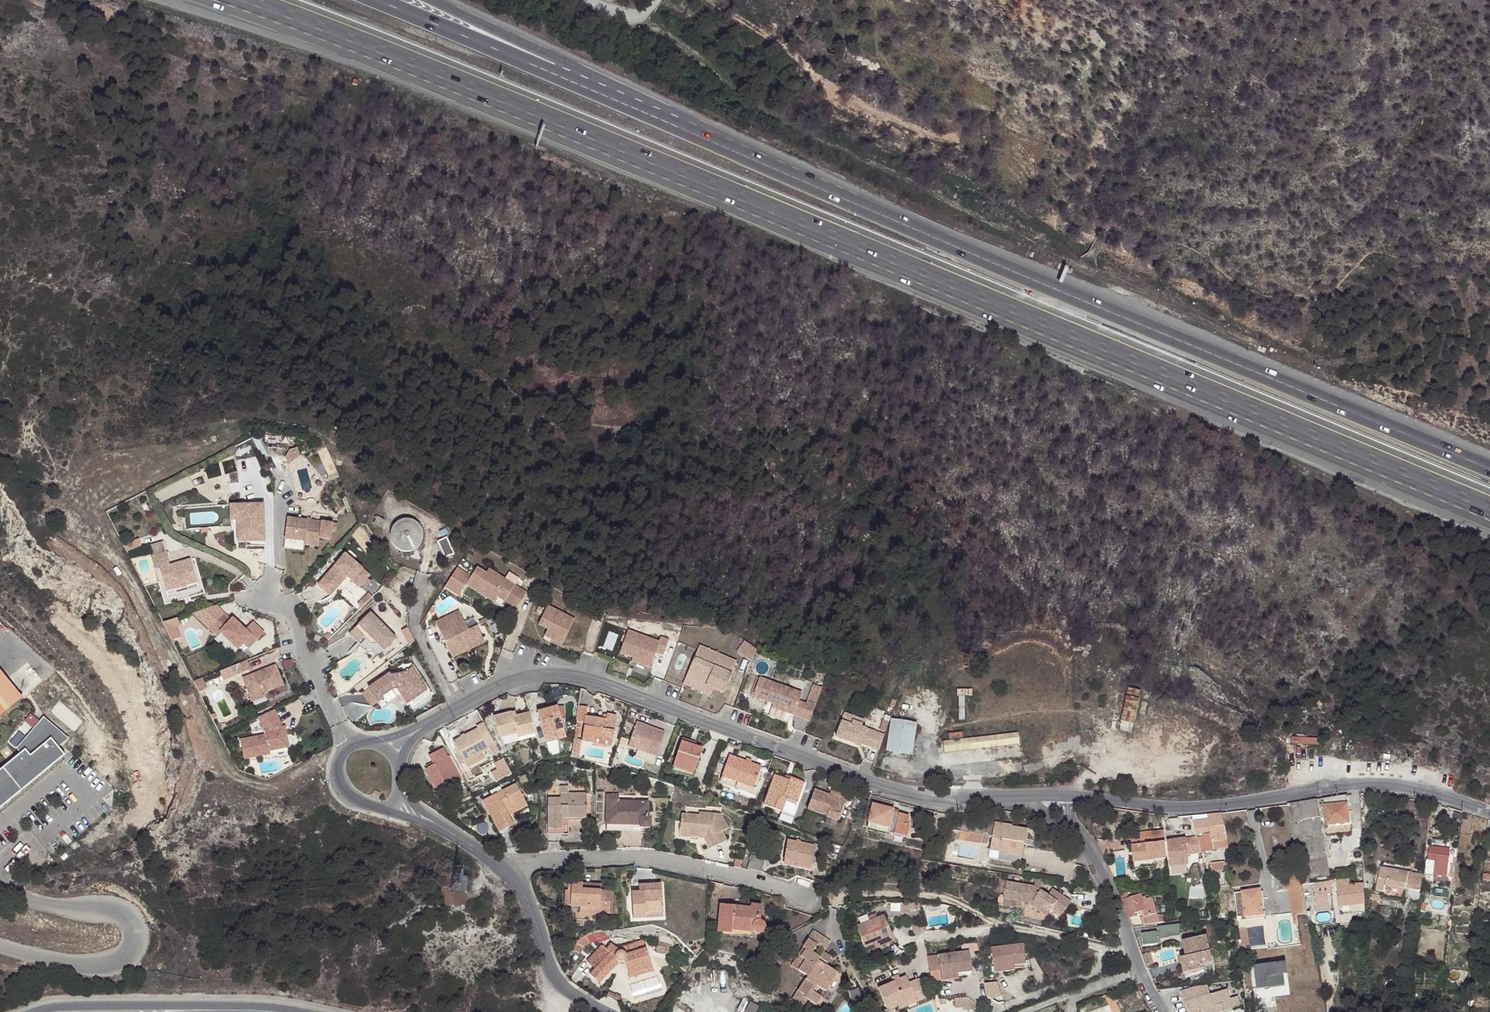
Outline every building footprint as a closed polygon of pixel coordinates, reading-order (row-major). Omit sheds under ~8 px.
[(299,442),(291,444),(287,451),(289,460),(301,450),(299,442)] [(237,523),(236,500),(229,500),(230,533),(245,533),(245,537),(249,537),(249,522),(237,523)] [(236,500),(237,523),(249,522),(249,537),(264,537),(263,500),(236,500)] [(321,519),(287,514),(284,534),(305,538),(305,535),(318,537),(319,535),(321,519)] [(403,550),(408,550),(414,549),(418,546),(421,541),(423,536),(422,530),(420,525),(417,521),(412,518),(407,517),(401,518),(396,520),(392,524),(390,529),(389,535),(391,540),(393,545),(398,548),(403,550)] [(337,522),(321,519),(319,535),(330,537),(331,529),(336,530),(337,522)] [(305,538),(284,534),(282,544),(302,548),(304,541),(305,538)] [(318,537),(305,535),(305,538),(304,541),(317,544),(318,537)] [(444,557),(452,553),(446,537),(437,541),(444,557)] [(167,550),(152,553),(155,566),(160,565),(166,588),(196,581),(191,557),(170,562),(167,550)] [(341,551),(315,584),(328,594),(344,573),(356,584),(366,571),(341,551)] [(475,563),(463,580),(491,599),(495,593),(498,589),(505,593),(501,598),(513,606),(524,591),(492,569),(489,573),(484,569),(475,563)] [(354,600),(358,603),(369,592),(365,588),(354,600)] [(498,589),(495,593),(501,598),(505,593),(498,589)] [(541,611),(546,601),(539,597),(534,608),(541,611)] [(541,611),(537,619),(553,627),(564,633),(573,615),(546,601),(541,611)] [(225,608),(210,623),(217,631),(221,627),(239,645),(245,639),(252,631),(246,625),(234,613),(232,615),(225,608)] [(367,608),(346,630),(356,639),(365,629),(370,635),(377,635),(385,642),(393,633),(367,608)] [(458,608),(436,620),(451,650),(483,634),(476,622),(468,626),(458,608)] [(171,640),(183,637),(178,618),(166,620),(171,640)] [(253,618),(246,625),(252,631),(257,636),(265,629),(253,618)] [(553,627),(550,634),(561,639),(564,633),(553,627)] [(632,628),(623,650),(636,655),(654,662),(659,650),(666,653),(672,638),(664,635),(662,639),(632,628)] [(365,629),(356,639),(359,642),(364,636),(368,640),(375,640),(381,646),(385,642),(377,635),(370,635),(365,629)] [(257,636),(252,631),(245,639),(250,644),(257,636)] [(483,634),(451,650),(453,654),(484,638),(483,634)] [(758,642),(744,637),(740,649),(757,655),(758,642)] [(701,642),(696,654),(717,662),(721,650),(701,642)] [(717,662),(696,654),(689,674),(717,685),(727,688),(739,656),(721,650),(717,662)] [(636,655),(635,658),(653,665),(654,662),(636,655)] [(247,656),(232,662),(235,671),(250,665),(247,656)] [(276,661),(243,673),(251,693),(265,688),(283,681),(276,661)] [(390,674),(368,688),(378,702),(382,699),(382,697),(392,690),(397,689),(404,688),(412,700),(427,690),(412,668),(409,669),(391,676),(390,674)] [(203,673),(194,676),(199,687),(208,683),(203,673)] [(717,685),(689,674),(686,681),(715,692),(717,685)] [(22,698),(6,678),(1,682),(0,681),(0,716),(22,698)] [(777,706),(798,716),(806,698),(765,680),(757,697),(777,706)] [(805,694),(810,696),(815,683),(809,681),(805,694)] [(265,688),(251,693),(252,697),(266,691),(265,688)] [(368,688),(362,692),(371,707),(378,702),(368,688)] [(404,688),(397,689),(407,703),(412,700),(404,688)] [(594,699),(584,696),(580,715),(580,717),(585,718),(579,737),(590,740),(593,734),(613,740),(623,711),(611,707),(609,711),(592,705),(594,699)] [(550,728),(552,736),(564,732),(555,703),(537,708),(544,730),(550,728)] [(275,706),(259,713),(265,727),(266,731),(240,735),(244,754),(269,750),(269,747),(288,744),(286,728),(283,728),(282,724),(283,724),(275,706)] [(777,706),(775,710),(797,719),(798,716),(777,706)] [(506,740),(539,730),(533,708),(516,712),(514,707),(495,712),(500,731),(506,740)] [(804,722),(812,726),(819,710),(811,707),(804,722)] [(36,727),(40,718),(31,713),(26,722),(36,727)] [(853,713),(850,721),(859,724),(862,716),(853,713)] [(850,721),(844,737),(863,744),(864,740),(870,742),(869,744),(887,751),(892,735),(869,727),(872,720),(862,716),(859,724),(850,721)] [(466,760),(486,749),(497,743),(484,718),(478,720),(479,724),(455,738),(466,760)] [(924,723),(901,719),(896,751),(920,755),(924,723)] [(893,720),(889,729),(894,732),(898,723),(893,720)] [(639,721),(630,746),(640,749),(658,756),(665,734),(654,730),(655,727),(639,721)] [(65,756),(57,747),(50,738),(56,732),(44,722),(23,746),(25,749),(0,770),(0,809),(65,756)] [(546,738),(552,736),(550,728),(544,730),(546,738)] [(56,732),(50,738),(57,747),(64,738),(57,730),(56,732)] [(611,747),(613,740),(593,734),(590,740),(611,747)] [(705,749),(694,745),(687,742),(690,736),(685,734),(673,768),(695,775),(705,749)] [(687,742),(694,745),(696,739),(690,736),(687,742)] [(444,788),(459,780),(448,756),(454,754),(449,744),(435,752),(439,760),(431,765),(444,788)] [(489,755),(486,749),(466,760),(469,766),(489,755)] [(658,756),(640,749),(637,757),(655,763),(658,756)] [(723,773),(756,786),(760,776),(758,775),(763,761),(733,749),(723,773)] [(509,763),(504,753),(498,757),(503,766),(509,763)] [(448,756),(459,780),(466,776),(454,754),(448,756)] [(753,793),(756,786),(723,773),(720,780),(753,793)] [(761,802),(779,808),(783,798),(792,802),(801,780),(785,774),(783,778),(772,774),(761,802)] [(562,784),(571,784),(571,777),(562,775),(562,784)] [(515,803),(527,796),(519,779),(484,797),(499,829),(515,821),(511,812),(505,803),(513,799),(515,803)] [(792,802),(796,803),(805,782),(801,780),(792,802)] [(548,824),(562,824),(570,825),(570,813),(588,813),(589,785),(571,784),(562,784),(549,784),(548,824)] [(815,789),(807,811),(824,818),(826,814),(837,818),(846,798),(828,791),(827,794),(815,789)] [(638,823),(638,827),(650,828),(651,820),(647,820),(649,803),(619,800),(620,793),(608,792),(605,821),(638,823)] [(530,801),(527,796),(515,803),(517,808),(530,801)] [(1346,796),(1324,799),(1326,820),(1327,833),(1349,831),(1346,796)] [(792,814),(796,803),(792,802),(783,798),(779,808),(792,814)] [(511,812),(517,808),(515,803),(513,799),(505,803),(511,812)] [(690,820),(686,828),(704,835),(709,846),(729,839),(725,828),(731,825),(724,807),(710,802),(708,806),(686,799),(680,816),(690,820)] [(1309,802),(1288,805),(1297,860),(1326,854),(1317,800),(1309,802)] [(906,835),(909,824),(907,823),(909,814),(900,812),(899,814),(893,812),(894,807),(875,801),(867,824),(883,829),(906,835)] [(1414,815),(1398,813),(1396,819),(1412,823),(1414,815)] [(835,824),(837,818),(826,814),(824,818),(824,819),(835,824)] [(677,825),(686,828),(690,820),(680,816),(677,825)] [(1224,826),(1223,816),(1194,821),(1196,837),(1199,837),(1203,837),(1203,835),(1211,833),(1209,828),(1224,826)] [(638,830),(638,827),(638,823),(605,821),(605,827),(638,830)] [(996,823),(994,832),(1014,826),(996,823)] [(1014,826),(994,832),(991,852),(1001,853),(1001,855),(1023,858),(1026,845),(1027,845),(1030,831),(1015,828),(1015,826),(1014,826)] [(1199,837),(1201,851),(1227,847),(1224,826),(1209,828),(1211,833),(1203,835),(1203,837),(1199,837)] [(1163,829),(1151,831),(1152,842),(1165,841),(1163,829)] [(984,835),(959,831),(957,840),(982,844),(984,835)] [(1165,841),(1152,842),(1151,831),(1131,833),(1135,868),(1145,867),(1144,860),(1155,859),(1167,858),(1165,841)] [(784,858),(811,862),(814,841),(787,837),(784,858)] [(1189,853),(1201,851),(1199,837),(1196,837),(1167,840),(1171,866),(1190,863),(1189,853)] [(1431,842),(1430,848),(1445,849),(1445,843),(1441,843),(1441,840),(1435,840),(1434,842),(1431,842)] [(1445,849),(1430,848),(1429,861),(1436,862),(1435,874),(1447,875),(1450,854),(1444,853),(1445,849)] [(743,853),(736,851),(733,859),(740,862),(743,853)] [(747,865),(760,869),(765,857),(752,852),(747,865)] [(1001,853),(991,852),(990,860),(1022,865),(1023,858),(1001,855),(1001,853)] [(1326,854),(1297,860),(1300,873),(1301,878),(1330,873),(1328,863),(1326,854)] [(1155,859),(1144,860),(1145,867),(1156,866),(1155,859)] [(1224,861),(1211,863),(1213,872),(1225,870),(1224,861)] [(1413,902),(1420,898),(1422,875),(1409,873),(1408,871),(1381,867),(1376,891),(1386,892),(1386,888),(1407,891),(1407,894),(1413,902)] [(1301,878),(1300,873),(1281,877),(1283,890),(1302,887),(1302,884),(1301,878)] [(1351,914),(1366,912),(1365,904),(1365,882),(1350,883),(1349,877),(1338,878),(1343,926),(1352,924),(1351,914)] [(1331,879),(1313,882),(1316,897),(1326,896),(1333,894),(1331,879)] [(1020,886),(1007,884),(1004,901),(1030,905),(1030,901),(1035,902),(1050,914),(1053,911),(1056,906),(1065,914),(1071,906),(1053,891),(1050,895),(1044,890),(1045,883),(1038,881),(1037,888),(1021,886),(1020,886)] [(590,908),(610,907),(610,888),(601,888),(601,887),(581,888),(581,883),(566,883),(567,912),(590,912),(590,908)] [(1129,897),(1125,886),(1116,886),(1122,899),(1129,897)] [(662,912),(661,888),(637,888),(631,889),(631,913),(662,912)] [(1259,889),(1235,894),(1236,902),(1238,917),(1238,919),(1261,915),(1264,915),(1259,889)] [(1142,893),(1129,897),(1122,899),(1127,914),(1129,918),(1135,916),(1134,914),(1140,911),(1144,910),(1145,916),(1142,918),(1141,919),(1143,925),(1169,922),(1168,915),(1163,916),(1163,914),(1158,916),(1157,912),(1158,911),(1154,896),(1148,898),(1147,895),(1144,896),(1142,893)] [(1326,896),(1316,897),(1318,907),(1327,905),(1326,896)] [(1046,918),(1050,914),(1035,902),(1030,901),(1030,905),(1046,918)] [(923,905),(901,904),(900,914),(912,913),(912,910),(917,910),(917,907),(923,907),(923,905)] [(758,936),(760,911),(741,909),(741,907),(719,906),(716,931),(726,933),(727,929),(749,931),(747,938),(748,943),(749,945),(752,947),(756,948),(760,946),(762,942),(760,938),(758,936)] [(1062,918),(1065,914),(1056,906),(1053,911),(1062,918)] [(863,946),(891,935),(882,914),(855,925),(863,946)] [(1262,923),(1261,915),(1238,919),(1239,924),(1245,923),(1245,926),(1262,923)] [(922,923),(912,922),(914,934),(924,933),(922,923)] [(1174,924),(1170,924),(1158,926),(1159,932),(1143,934),(1144,945),(1162,943),(1162,940),(1181,938),(1179,923),(1174,924)] [(726,936),(747,938),(749,931),(727,929),(726,933),(726,936)] [(588,930),(577,937),(575,945),(581,947),(583,941),(584,940),(592,937),(588,930)] [(821,988),(821,991),(822,992),(835,973),(825,965),(827,962),(820,957),(812,952),(817,946),(824,950),(831,942),(813,930),(802,945),(805,948),(800,956),(803,959),(802,961),(821,988)] [(644,933),(636,936),(639,946),(647,943),(644,933)] [(667,939),(667,938),(659,935),(656,946),(665,948),(667,939)] [(893,941),(891,935),(863,946),(865,952),(893,941)] [(605,936),(586,953),(592,960),(590,963),(598,972),(621,952),(626,954),(629,964),(652,956),(647,943),(639,946),(636,936),(622,941),(615,936),(610,941),(605,936)] [(1184,942),(1188,957),(1192,974),(1206,971),(1205,966),(1213,964),(1207,937),(1184,942)] [(673,941),(667,939),(665,948),(671,949),(673,941)] [(993,967),(1013,964),(1025,962),(1021,941),(989,946),(993,967)] [(802,945),(797,953),(802,961),(803,959),(800,956),(805,948),(802,945)] [(832,956),(824,950),(820,957),(827,962),(832,956)] [(936,955),(939,976),(956,973),(970,970),(967,950),(936,955)] [(802,961),(797,953),(789,964),(796,969),(802,961)] [(1151,953),(1145,954),(1149,965),(1154,964),(1151,953)] [(652,956),(629,964),(632,973),(655,965),(652,956)] [(1192,974),(1188,957),(1181,959),(1185,975),(1192,974)] [(817,988),(821,991),(821,988),(802,961),(796,969),(804,975),(789,997),(797,1003),(801,997),(815,1007),(821,999),(812,993),(817,988)] [(835,973),(822,992),(827,995),(840,977),(835,973)] [(914,1003),(924,1000),(917,980),(908,984),(904,976),(877,987),(885,1008),(912,998),(914,1003)] [(1182,992),(1188,1011),(1195,1011),(1203,1010),(1204,1011),(1224,1011),(1219,993),(1211,995),(1208,988),(1193,989),(1182,992)] [(1219,993),(1224,1011),(1225,1011),(1233,1009),(1230,1000),(1227,990),(1219,993)] [(1106,998),(1112,1011),(1120,1011),(1113,995),(1106,998)] [(968,998),(954,998),(955,1008),(963,1008),(963,1011),(977,1010),(977,1005),(976,1004),(968,998)] [(1237,998),(1230,1000),(1233,1009),(1240,1007),(1237,998)] [(824,1001),(821,999),(815,1007),(818,1009),(824,1001)] [(754,1000),(748,1009),(753,1011),(759,1011),(763,1005),(754,1000)]
